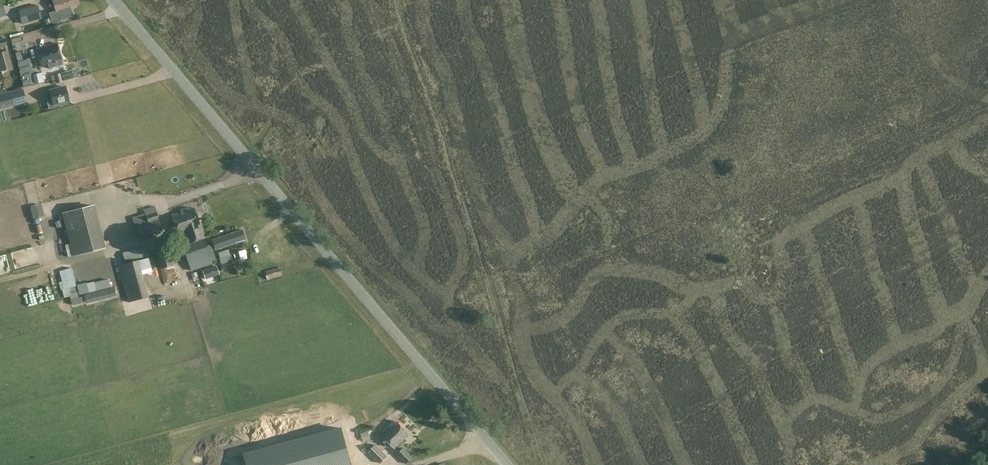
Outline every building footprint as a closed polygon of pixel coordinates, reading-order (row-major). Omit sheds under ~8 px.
[(60,10),(62,18),(74,15),(72,6),(81,4),(80,0),(53,0),(56,11),(60,10)] [(38,4),(19,10),(23,24),(42,19),(38,4)] [(57,44),(41,48),(41,49),(36,50),(42,67),(49,65),(49,68),(63,65),(57,44)] [(8,50),(0,52),(0,71),(0,72),(13,68),(8,50)] [(23,58),(17,59),(23,86),(35,83),(33,75),(34,75),(30,59),(24,60),(23,58)] [(77,77),(88,74),(87,69),(76,71),(77,77)] [(34,75),(33,75),(35,83),(44,81),(42,73),(34,75)] [(52,84),(61,82),(59,73),(50,76),(52,84)] [(9,84),(10,91),(21,89),(19,82),(9,84)] [(68,100),(65,87),(58,89),(58,88),(50,90),(51,90),(45,92),(49,109),(67,104),(66,101),(68,100)] [(15,104),(25,102),(22,89),(11,92),(15,104)] [(15,104),(12,92),(0,95),(0,96),(3,108),(15,105),(15,104)] [(154,205),(143,209),(148,222),(158,218),(154,205)] [(103,248),(91,206),(62,214),(74,256),(103,248)] [(178,234),(185,232),(189,242),(204,237),(194,208),(189,210),(188,208),(181,211),(181,213),(172,216),(178,234)] [(159,220),(135,228),(139,239),(163,231),(159,220)] [(240,242),(236,232),(212,240),(215,250),(240,242)] [(191,271),(213,264),(212,261),(216,260),(210,245),(206,246),(204,239),(182,246),(191,271)] [(147,247),(122,253),(125,263),(149,257),(147,247)] [(167,247),(155,250),(160,269),(172,266),(167,247)] [(55,265),(63,290),(72,287),(70,281),(73,280),(68,261),(55,265)] [(145,297),(135,261),(118,266),(128,302),(145,297)] [(267,280),(282,276),(279,264),(275,265),(275,268),(265,271),(267,280)] [(206,279),(220,275),(216,266),(203,270),(206,279)] [(106,272),(74,280),(77,288),(81,287),(83,295),(110,288),(106,272)] [(84,295),(86,304),(116,296),(114,287),(84,295)] [(68,292),(69,299),(82,297),(81,290),(68,292)] [(384,438),(381,441),(387,446),(390,443),(395,448),(409,434),(398,423),(397,424),(395,421),(384,432),(386,434),(383,437),(384,438)] [(254,455),(257,464),(359,464),(349,429),(254,455)] [(368,452),(380,464),(387,456),(375,445),(368,452)] [(397,455),(407,464),(414,457),(404,448),(397,455)]
